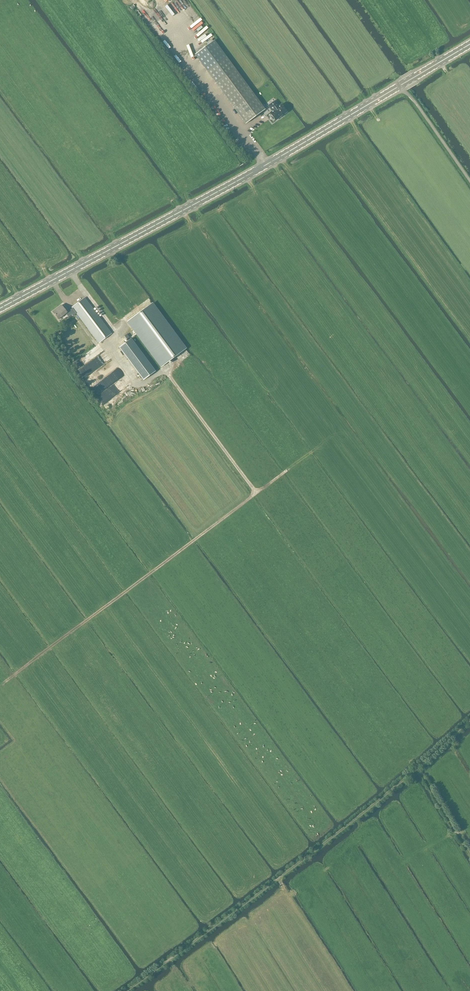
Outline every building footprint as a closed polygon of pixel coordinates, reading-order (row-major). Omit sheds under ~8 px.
[(195,55),(246,124),(265,110),(214,41),(195,55)] [(269,106),(273,111),(270,113),(275,120),(279,117),(280,118),(283,116),(283,115),(287,112),(281,105),(279,107),(275,101),(269,106)] [(85,298),(72,308),(76,314),(99,343),(111,334),(85,298)] [(61,305),(53,312),(58,319),(65,314),(68,317),(72,315),(73,316),(76,314),(72,308),(67,313),(61,305)] [(185,349),(156,309),(153,312),(149,306),(131,319),(135,325),(132,327),(161,367),(185,349)] [(131,339),(119,348),(143,380),(155,371),(131,339)]
